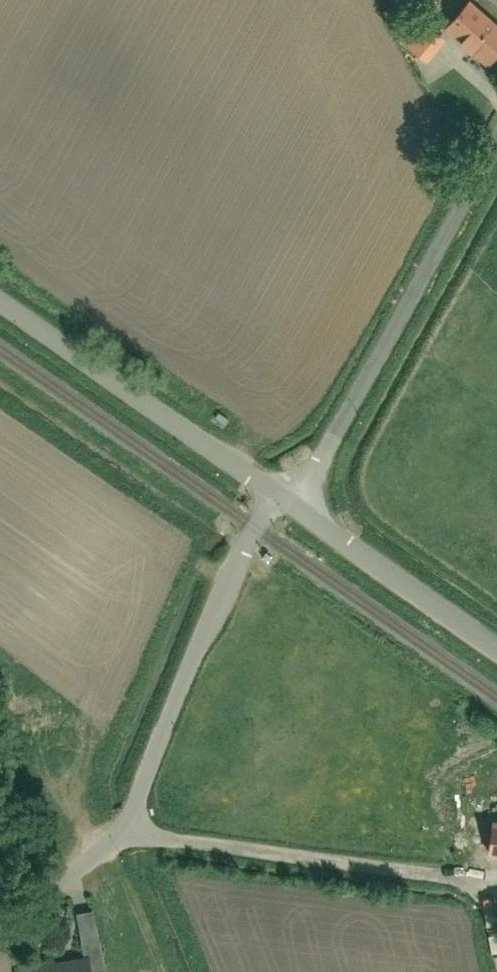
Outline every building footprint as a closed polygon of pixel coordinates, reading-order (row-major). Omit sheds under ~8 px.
[(470,0),(448,26),(490,62),(496,54),(496,23),(470,0)] [(393,35),(415,62),(439,43),(417,16),(393,35)] [(102,960),(95,909),(82,911),(90,962),(102,960)] [(43,971),(91,971),(90,962),(43,968),(43,971)]
